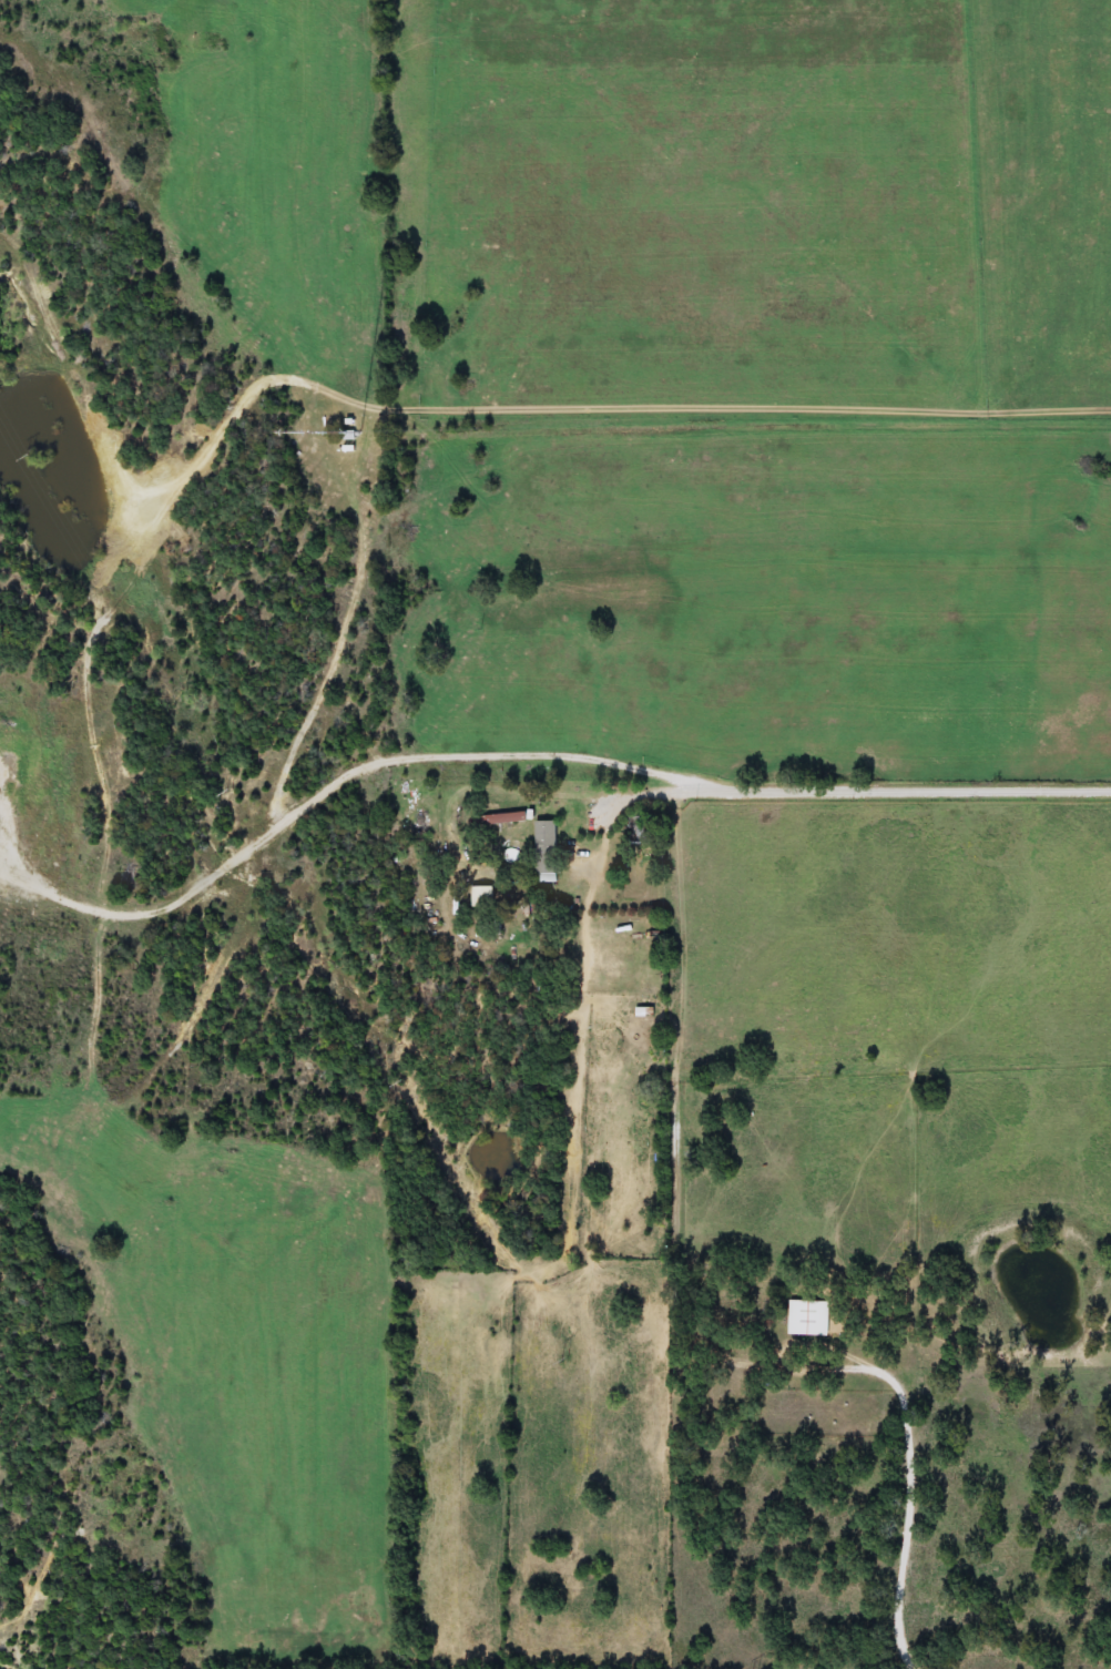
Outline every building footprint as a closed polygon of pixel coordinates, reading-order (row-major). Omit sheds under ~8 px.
[(550,854),(540,854),(540,822),(550,822),(550,854)] [(496,886),(496,908),(475,908),(475,886),(496,886)] [(826,1336),(786,1335),(787,1301),(827,1301),(826,1336)]
